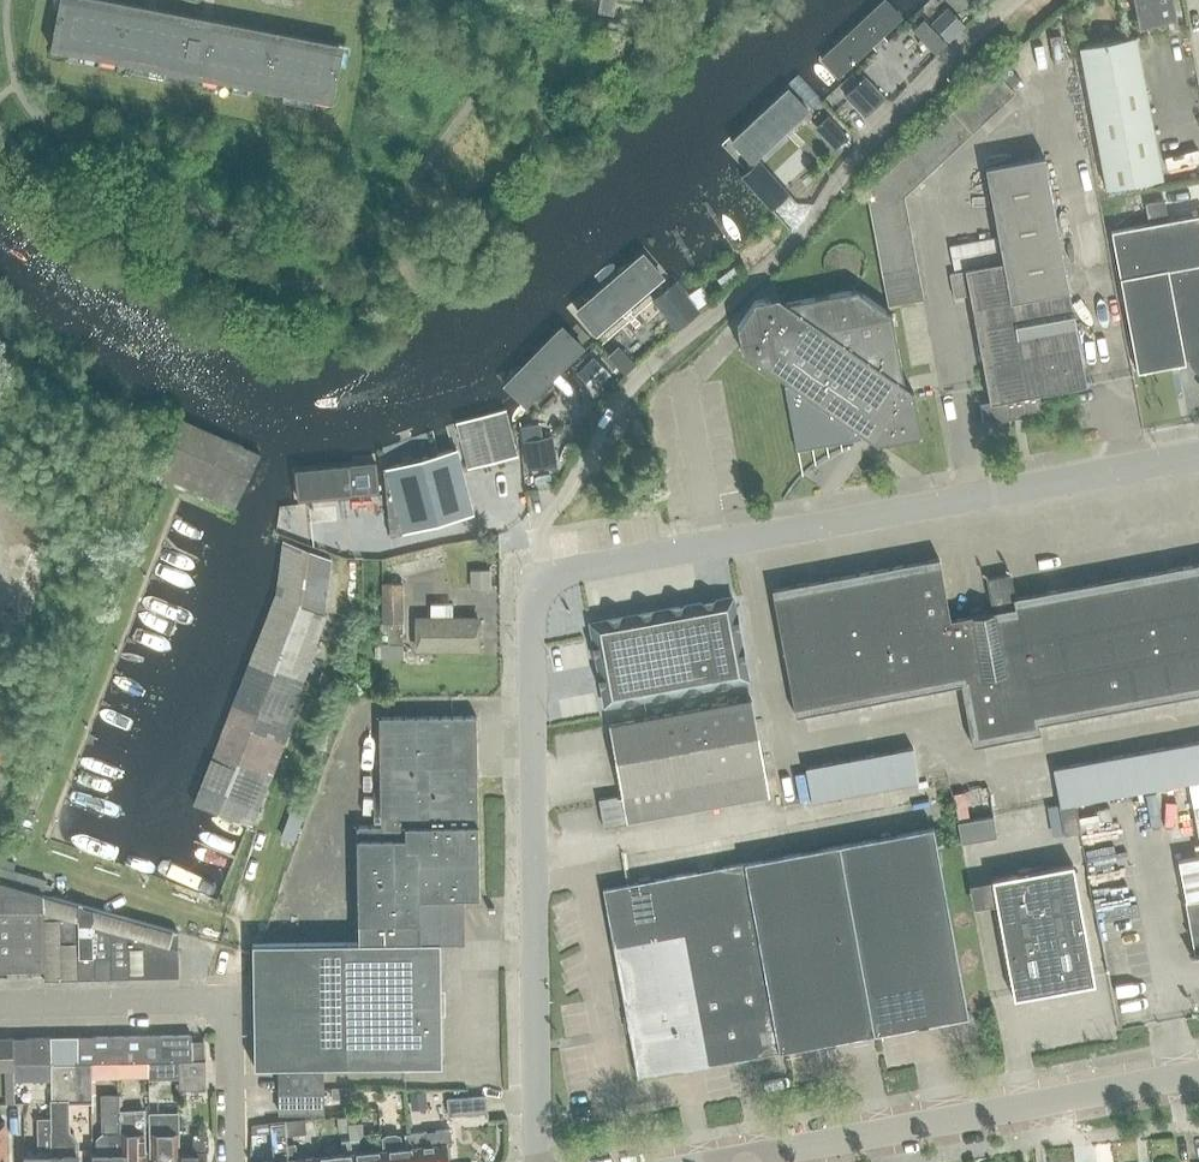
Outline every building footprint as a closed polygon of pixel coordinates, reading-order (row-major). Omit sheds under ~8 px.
[(87,57),(97,6),(65,0),(60,0),(50,50),(87,57)] [(938,0),(899,0),(871,23),(886,42),(938,0)] [(1171,0),(1134,0),(1139,24),(1175,18),(1171,0)] [(97,6),(87,57),(123,64),(132,13),(97,6)] [(931,25),(938,31),(950,43),(966,27),(948,8),(931,25)] [(132,13),(123,64),(158,70),(168,19),(132,13)] [(168,19),(158,70),(194,77),(204,26),(168,19)] [(938,31),(931,25),(926,19),(915,30),(927,42),(938,31)] [(239,33),(205,26),(204,26),(194,77),(230,84),(239,33)] [(239,33),(230,84),(266,91),(275,40),(239,33)] [(1136,37),(1080,48),(1106,189),(1163,178),(1136,37)] [(275,40),(266,91),(301,97),(311,47),(275,40)] [(311,47),(301,97),(338,104),(347,54),(311,47)] [(868,81),(848,100),(864,118),(885,100),(868,81)] [(752,158),(805,110),(789,92),(736,141),(752,158)] [(837,127),(827,137),(837,148),(847,138),(837,127)] [(965,269),(966,271),(950,273),(954,298),(970,296),(988,386),(991,401),(982,403),(986,424),(1043,413),(1040,395),(1073,389),(1087,386),(1088,386),(1044,158),(985,169),(1003,262),(965,269)] [(730,187),(671,229),(691,257),(749,215),(730,187)] [(1165,200),(1145,204),(1149,223),(1168,219),(1165,200)] [(1138,372),(1186,363),(1185,359),(1190,358),(1191,361),(1192,364),(1193,366),(1195,368),(1197,370),(1198,371),(1198,215),(1111,231),(1138,372)] [(909,224),(900,226),(874,231),(888,305),(923,298),(909,224)] [(949,246),(954,270),(1001,260),(997,237),(949,246)] [(641,264),(586,312),(602,330),(656,283),(641,264)] [(735,265),(717,279),(724,289),(743,275),(735,265)] [(662,293),(686,323),(700,312),(675,282),(662,293)] [(701,286),(688,295),(697,309),(710,300),(701,286)] [(794,394),(786,395),(797,451),(869,438),(878,444),(900,439),(922,435),(914,391),(906,384),(892,314),(857,290),(786,304),(778,297),(756,302),(738,328),(741,351),(793,386),(794,394)] [(575,323),(523,373),(540,390),(592,340),(575,323)] [(635,365),(619,348),(610,356),(626,373),(635,365)] [(510,459),(499,412),(456,422),(467,470),(510,459)] [(169,479),(195,425),(179,417),(170,436),(153,471),(161,475),(169,479)] [(540,424),(521,427),(523,440),(542,437),(540,424)] [(169,479),(186,486),(211,432),(195,425),(169,479)] [(211,432),(186,486),(202,494),(228,440),(211,432)] [(524,441),(528,470),(545,467),(540,438),(524,441)] [(228,440),(202,494),(218,502),(244,448),(228,440)] [(244,448),(218,502),(235,510),(260,455),(244,448)] [(468,499),(469,499),(468,495),(467,496),(464,483),(465,483),(464,479),(463,480),(455,448),(383,467),(390,536),(471,514),(468,499)] [(375,461),(295,475),(299,503),(380,490),(375,461)] [(275,598),(202,784),(193,805),(247,827),(251,828),(259,807),(290,727),(286,725),(317,646),(314,645),(326,617),(322,615),(328,561),(281,541),(275,598)] [(929,560),(772,589),(795,715),(900,696),(959,685),(970,746),(1039,733),(1037,724),(1198,693),(1198,564),(1014,598),(1010,574),(1008,574),(1008,575),(986,579),(992,612),(949,620),(937,558),(929,560)] [(405,658),(404,584),(381,584),(382,658),(405,658)] [(731,597),(590,624),(605,706),(747,680),(731,597)] [(431,619),(417,619),(417,651),(479,651),(478,619),(452,619),(431,619)] [(603,828),(769,798),(750,699),(608,726),(621,795),(598,800),(603,828)] [(261,943),(252,944),(252,975),(254,1067),(278,1067),(323,1066),(441,1064),(440,999),(439,941),(447,935),(455,907),(455,898),(463,898),(476,898),(479,897),(479,898),(478,777),(477,716),(452,716),(379,716),(381,824),(356,825),(357,923),(357,942),(276,943),(261,943)] [(1183,780),(1198,777),(1198,745),(1198,742),(1177,746),(1183,780)] [(1183,780),(1177,746),(1156,750),(1162,784),(1183,780)] [(896,784),(918,780),(912,747),(890,751),(896,784)] [(1156,750),(1135,754),(1141,788),(1162,784),(1156,750)] [(875,788),(896,784),(890,751),(869,755),(875,788)] [(1113,758),(1120,792),(1141,788),(1135,754),(1113,758)] [(875,788),(869,755),(848,759),(854,792),(875,788)] [(1098,796),(1120,792),(1113,758),(1092,762),(1098,796)] [(848,759),(826,763),(833,796),(854,792),(848,759)] [(1071,766),(1077,800),(1098,796),(1092,762),(1071,766)] [(833,796),(826,763),(805,767),(811,800),(833,796)] [(1049,770),(1055,804),(1077,800),(1071,766),(1049,770)] [(1188,782),(1198,842),(1198,780),(1188,782)] [(1074,802),(1058,805),(1063,834),(1079,831),(1074,802)] [(1097,809),(1099,821),(1110,819),(1108,807),(1097,809)] [(291,810),(281,837),(294,842),(304,815),(291,810)] [(957,823),(961,843),(996,837),(992,816),(957,823)] [(875,1034),(930,1024),(969,1016),(934,827),(840,845),(875,1034)] [(840,845),(745,862),(780,1052),(875,1034),(840,845)] [(1177,861),(1194,954),(1198,953),(1198,857),(1177,861)] [(685,936),(694,984),(709,1065),(780,1052),(745,862),(673,876),(685,936)] [(1072,864),(991,879),(992,881),(996,905),(1013,997),(1094,982),(1072,864)] [(12,886),(15,875),(0,870),(0,882),(12,886)] [(614,949),(685,936),(673,876),(603,889),(614,949)] [(39,878),(35,892),(43,894),(47,880),(39,878)] [(0,882),(0,971),(44,970),(43,894),(35,892),(12,886),(0,882)] [(77,903),(43,894),(44,970),(44,978),(61,979),(78,978),(77,903)] [(94,907),(77,903),(78,978),(95,978),(94,907)] [(111,912),(94,907),(95,978),(112,977),(111,912)] [(111,912),(112,977),(129,977),(128,917),(111,912)] [(145,921),(128,917),(129,977),(146,977),(145,921)] [(162,926),(145,921),(146,977),(163,976),(162,926)] [(179,930),(162,926),(163,976),(180,976),(179,930)] [(694,984),(685,936),(614,949),(623,997),(694,984)] [(623,997),(630,1033),(638,1078),(709,1065),(694,984),(623,997)] [(178,1060),(190,1060),(190,1042),(190,1034),(176,1035),(176,1048),(173,1049),(173,1061),(178,1060)] [(141,1061),(158,1061),(158,1035),(143,1036),(144,1049),(141,1050),(141,1061)] [(158,1061),(173,1061),(173,1049),(176,1048),(176,1035),(158,1035),(158,1061)] [(94,1062),(109,1062),(108,1050),(112,1049),(111,1036),(93,1037),(94,1062)] [(109,1062),(126,1062),(126,1036),(111,1036),(112,1049),(108,1050),(109,1062)] [(126,1062),(141,1061),(141,1050),(144,1049),(143,1036),(126,1036),(126,1062)] [(77,1037),(50,1038),(51,1063),(74,1063),(78,1063),(77,1037)] [(94,1062),(93,1037),(77,1037),(78,1063),(91,1062),(93,1062),(94,1062)] [(13,1039),(13,1064),(29,1064),(48,1063),(47,1038),(13,1039)] [(12,1069),(12,1064),(12,1039),(0,1039),(0,1070),(12,1069)] [(203,1041),(190,1042),(190,1060),(204,1060),(203,1041)] [(178,1060),(179,1090),(206,1089),(206,1060),(204,1060),(190,1060),(178,1060)] [(78,1063),(74,1063),(75,1102),(91,1101),(94,1101),(93,1062),(91,1062),(78,1063)] [(74,1063),(51,1063),(52,1102),(69,1102),(75,1102),(74,1063)] [(13,1064),(12,1064),(12,1069),(12,1081),(30,1081),(29,1064),(13,1064)] [(323,1066),(278,1067),(279,1092),(324,1091),(324,1088),(323,1066)] [(332,1089),(332,1098),(346,1099),(346,1089),(332,1089)] [(426,1090),(410,1092),(411,1106),(427,1105),(426,1090)] [(324,1091),(279,1092),(279,1114),(324,1113),(324,1111),(324,1091)] [(118,1095),(102,1095),(103,1134),(95,1141),(96,1153),(92,1153),(92,1161),(119,1161),(119,1153),(118,1110),(118,1095)] [(484,1096),(446,1100),(448,1116),(486,1112),(484,1096)] [(49,1118),(50,1161),(77,1161),(77,1153),(76,1139),(73,1135),(72,1123),(69,1121),(69,1102),(52,1102),(52,1117),(49,1118)] [(119,1110),(119,1135),(119,1153),(119,1161),(145,1161),(145,1155),(150,1154),(149,1131),(135,1131),(134,1110),(119,1110)] [(149,1112),(149,1131),(150,1154),(155,1154),(156,1161),(179,1161),(179,1154),(181,1154),(180,1112),(149,1112)] [(49,1118),(36,1118),(37,1134),(37,1154),(24,1154),(24,1161),(50,1161),(49,1118)] [(305,1118),(283,1120),(285,1136),(287,1136),(307,1133),(305,1118)] [(338,1120),(339,1132),(348,1131),(348,1123),(347,1119),(338,1120)] [(264,1161),(288,1161),(287,1160),(286,1146),(285,1136),(283,1120),(269,1121),(274,1161),(264,1161)] [(348,1123),(348,1131),(349,1131),(350,1140),(349,1140),(351,1153),(352,1161),(383,1161),(382,1150),(360,1153),(358,1139),(363,1134),(362,1122),(348,1123)] [(252,1125),(251,1135),(255,1135),(270,1133),(269,1123),(255,1125),(252,1125)] [(449,1130),(412,1134),(415,1161),(448,1161),(446,1144),(451,1143),(449,1130)] [(402,1148),(401,1135),(395,1133),(387,1134),(382,1137),(383,1150),(382,1150),(383,1161),(415,1161),(412,1134),(404,1134),(405,1148),(402,1148)] [(203,1154),(207,1150),(207,1134),(193,1135),(193,1153),(181,1154),(179,1154),(179,1161),(203,1161),(203,1154)] [(349,1140),(340,1141),(342,1154),(351,1153),(349,1140)] [(288,1146),(286,1146),(287,1160),(296,1159),(295,1145),(288,1146)] [(319,1157),(320,1161),(352,1161),(351,1153),(342,1154),(319,1157)]
